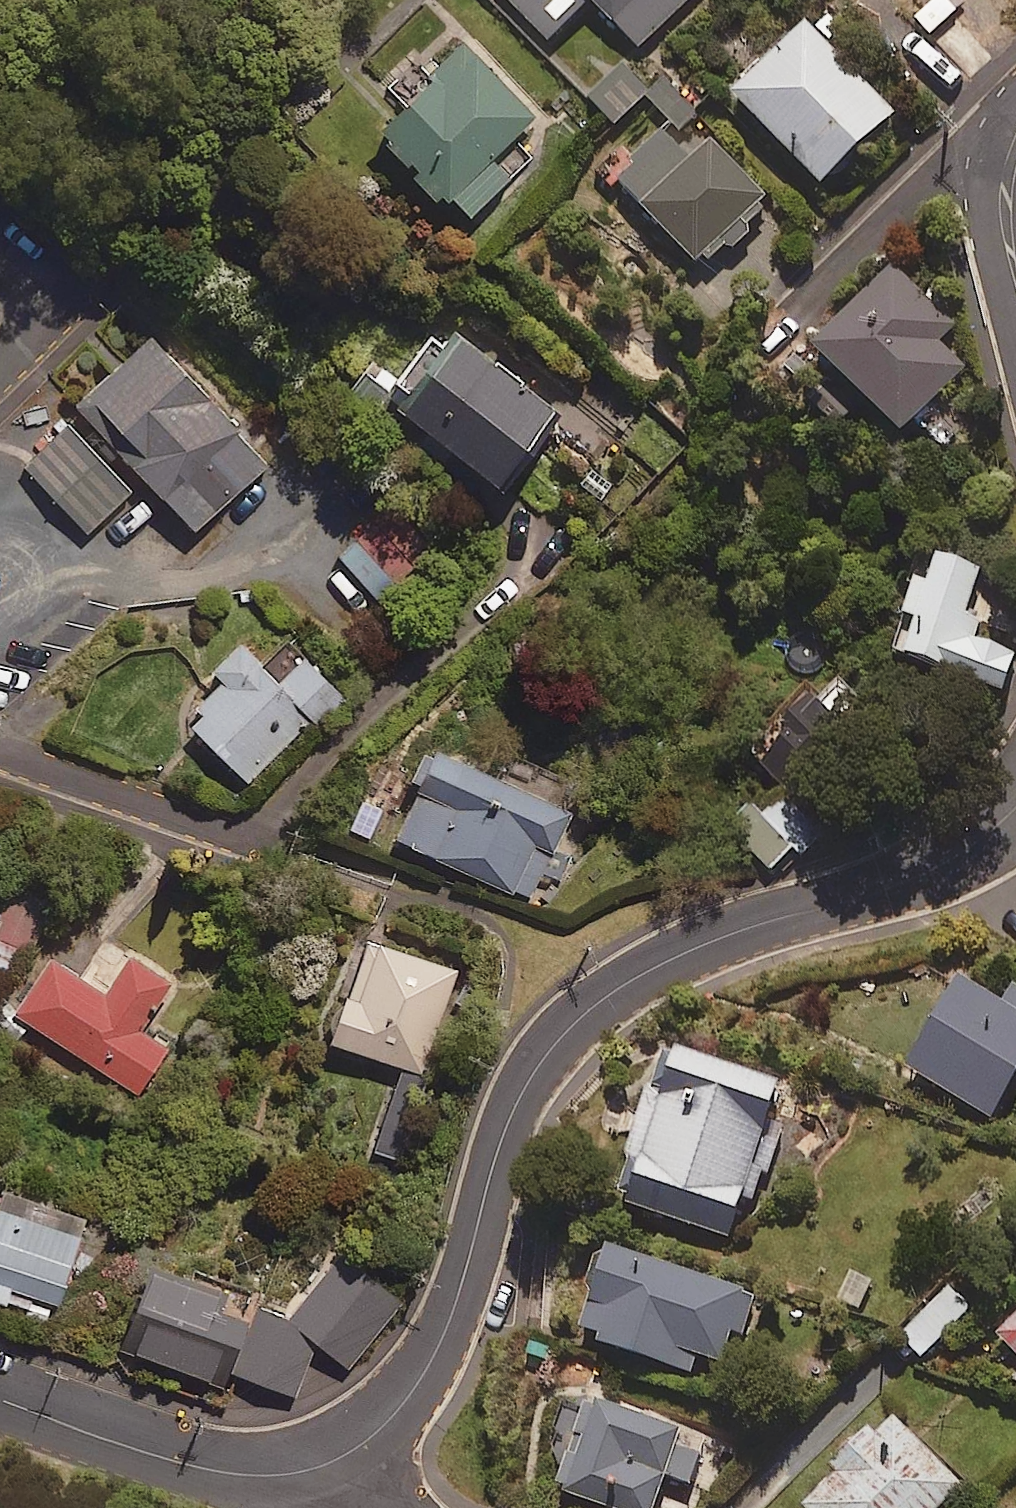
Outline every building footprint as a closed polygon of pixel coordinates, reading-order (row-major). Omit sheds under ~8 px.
[(549,44),(591,2),(640,51),(692,0),(505,0),(549,44)] [(897,119),(809,28),(736,99),(825,189),(897,119)] [(538,120),(462,41),(371,127),(447,206),(455,198),(472,217),(515,176),(498,158),(538,120)] [(619,66),(587,98),(615,127),(648,95),(619,66)] [(683,70),(653,100),(680,129),(711,99),(683,70)] [(736,255),(754,238),(750,233),(768,216),(763,211),(769,206),(712,145),(692,165),(666,137),(619,182),(701,270),(708,263),(713,268),(732,250),(736,255)] [(957,327),(895,271),(818,355),(907,438),(968,372),(939,346),(957,327)] [(457,332),(398,411),(507,492),(566,412),(457,332)] [(271,465),(157,337),(79,407),(193,535),(271,465)] [(131,494),(68,427),(24,469),(88,535),(131,494)] [(430,555),(393,512),(341,558),(378,600),(430,555)] [(910,628),(923,632),(912,667),(1006,697),(1015,666),(1015,660),(975,646),(983,619),(972,616),(984,577),(944,564),(934,596),(922,592),(910,628)] [(204,720),(195,729),(250,783),(313,719),(320,726),(345,701),(296,653),(273,677),(242,647),(213,676),(222,685),(195,712),(204,720)] [(789,738),(759,768),(815,823),(895,743),(845,693),(829,708),(808,687),(773,722),(789,738)] [(401,842),(532,904),(545,875),(563,884),(576,857),(558,849),(572,819),(441,757),(401,842)] [(793,851),(814,870),(837,846),(789,802),(767,826),(793,851)] [(767,826),(753,813),(730,837),(771,875),(793,851),(767,826)] [(423,1076),(459,972),(369,941),(332,1045),(423,1076)] [(106,996),(51,962),(16,1017),(138,1094),(167,1048),(141,1031),(170,984),(130,959),(106,996)] [(965,986),(911,1071),(994,1124),(1015,1088),(1015,992),(1004,1011),(965,986)] [(620,1209),(734,1242),(745,1204),(760,1209),(795,1088),(666,1051),(620,1209)] [(4,1185),(0,1197),(0,1306),(55,1324),(91,1214),(4,1185)] [(733,1338),(742,1341),(755,1298),(610,1254),(582,1345),(693,1378),(699,1358),(724,1366),(733,1338)] [(403,1303),(341,1255),(289,1323),(266,1314),(242,1379),(298,1399),(318,1345),(351,1371),(403,1303)] [(224,1296),(161,1271),(129,1350),(213,1385),(225,1356),(238,1361),(251,1328),(217,1314),(224,1296)] [(999,1341),(1015,1357),(1015,1323),(999,1341)] [(591,1408),(562,1501),(585,1507),(660,1507),(668,1480),(691,1487),(701,1457),(672,1448),(676,1434),(591,1408)] [(967,1487),(896,1420),(878,1439),(873,1434),(834,1474),(839,1479),(812,1507),(947,1507),(967,1487)]
